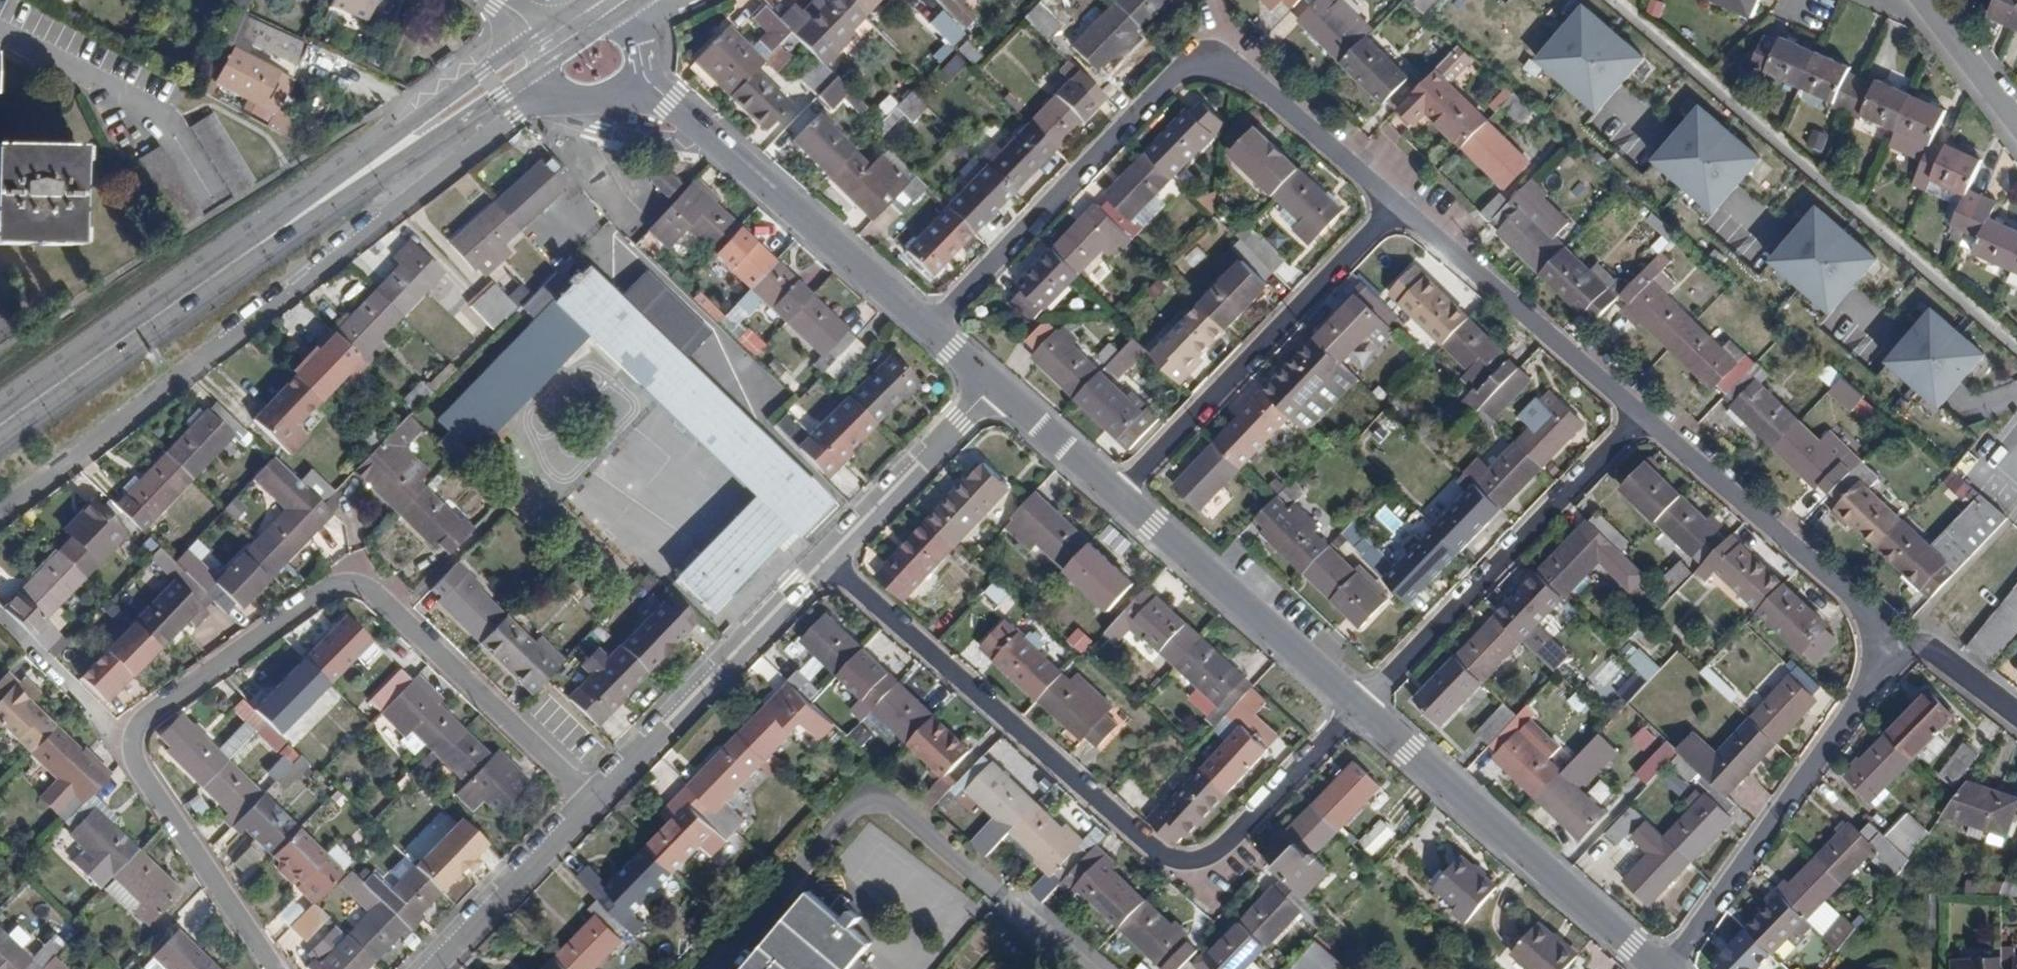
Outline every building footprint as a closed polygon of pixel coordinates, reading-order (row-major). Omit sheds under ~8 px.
[(365,20),(374,0),(333,0),(331,5),(365,20)] [(849,30),(861,17),(845,0),(829,0),(824,5),(818,0),(815,0),(800,16),(791,9),(780,21),(791,32),(799,40),(817,58),(824,66),(841,48),(836,43),(849,30)] [(861,17),(877,0),(845,0),(861,17)] [(967,0),(936,0),(965,31),(974,20),(960,8),(967,0)] [(1139,28),(1166,0),(1116,0),(1113,4),(1139,28)] [(1367,36),(1331,0),(1318,0),(1302,15),(1318,30),(1313,34),(1341,62),(1367,36)] [(1435,0),(1408,0),(1423,14),(1435,0)] [(1714,1),(1754,18),(1762,0),(1715,0),(1714,1)] [(1991,15),(2015,26),(2016,27),(2016,0),(1998,0),(1991,15)] [(1024,17),(1045,39),(1059,24),(1037,3),(1024,17)] [(1645,58),(1580,3),(1531,59),(1595,115),(1645,58)] [(1099,68),(1112,55),(1139,28),(1113,4),(1084,33),(1078,26),(1063,41),(1096,72),(1099,68)] [(778,45),(791,32),(780,21),(764,6),(752,18),(765,32),(778,45)] [(951,44),(962,33),(941,12),(929,23),(951,44)] [(298,64),(306,47),(237,16),(230,32),(287,59),(298,64)] [(729,95),(754,70),(762,61),(750,49),(728,27),(694,61),(729,95)] [(836,43),(841,48),(854,35),(849,30),(836,43)] [(281,71),(287,59),(230,32),(225,42),(279,70),(281,71)] [(764,59),(778,45),(765,32),(750,49),(762,61),(764,59)] [(791,56),(787,52),(799,40),(791,32),(778,45),(764,59),(776,71),(791,56)] [(1765,35),(1750,70),(1765,76),(1767,72),(1800,87),(1816,52),(1781,37),(1779,41),(1765,35)] [(1398,107),(1423,82),(1410,71),(1406,74),(1367,36),(1341,62),(1370,90),(1375,86),(1397,108),(1398,107)] [(274,111),(291,79),(277,72),(279,70),(225,42),(206,77),(260,106),(260,105),(274,111)] [(973,64),(981,56),(966,42),(958,49),(973,64)] [(1436,69),(1451,83),(1475,58),(1460,45),(1436,69)] [(1816,52),(1800,87),(1836,103),(1834,108),(1847,113),(1862,78),(1849,72),(1851,68),(1816,52)] [(947,82),(963,65),(952,55),(936,71),(947,82)] [(1099,68),(1108,76),(1120,63),(1112,55),(1099,68)] [(798,77),(818,95),(835,77),(824,66),(817,58),(798,77)] [(1053,149),(1104,96),(1068,61),(1057,72),(1068,82),(1027,124),(1053,149)] [(1463,146),(1488,120),(1451,83),(1436,69),(1423,82),(1398,107),(1415,123),(1427,111),(1463,146)] [(769,128),(790,106),(754,70),(729,95),(758,125),(762,121),(769,128)] [(818,95),(829,106),(847,89),(835,77),(818,95)] [(1862,78),(1847,113),(1861,120),(1863,115),(1897,130),(1912,95),(1878,80),(1876,84),(1862,78)] [(896,139),(923,106),(905,91),(878,125),(896,139)] [(1522,125),(1535,111),(1514,93),(1502,105),(1522,125)] [(1912,95),(1897,130),(1931,145),(1924,161),(1913,184),(1927,190),(1932,179),(1946,148),(1933,143),(1947,111),(1912,95)] [(849,103),(858,111),(864,105),(855,96),(849,103)] [(1148,152),(1174,177),(1225,123),(1205,104),(1195,114),(1190,109),(1148,152)] [(1758,157),(1696,105),(1648,161),(1712,212),(1758,157)] [(233,194),(256,179),(214,112),(190,126),(233,194)] [(853,151),(836,134),(840,129),(828,118),(824,122),(816,115),(791,140),(828,177),(853,151)] [(1275,196),(1300,170),(1247,118),(1225,140),(1250,164),(1246,168),(1275,196)] [(1506,187),(1531,162),(1488,120),(1463,146),(1506,187)] [(991,170),(1012,191),(1053,149),(1027,124),(997,155),(993,151),(983,162),(987,166),(991,170)] [(1931,145),(1897,130),(1890,146),(1924,161),(1931,145)] [(1819,142),(1809,137),(1805,145),(1815,151),(1819,142)] [(1947,144),(1946,148),(1932,179),(1967,194),(1962,206),(1953,225),(1967,231),(1983,196),(1969,189),(1983,160),(1947,144)] [(0,146),(0,245),(78,246),(79,147),(0,146)] [(875,217),(894,197),(915,176),(888,149),(869,167),(853,151),(828,177),(855,204),(858,200),(875,217)] [(1145,228),(1135,218),(1174,177),(1148,152),(1120,182),(1124,186),(1102,209),(1133,240),(1145,228)] [(1850,159),(1837,152),(1830,165),(1844,172),(1850,159)] [(523,178),(495,204),(519,230),(562,191),(566,195),(577,186),(553,159),(527,182),(523,178)] [(947,208),(972,233),(1012,191),(991,170),(987,166),(947,208)] [(1310,243),(1342,210),(1300,170),(1275,196),(1303,222),(1296,230),(1310,243)] [(651,183),(666,197),(678,184),(662,171),(651,183)] [(894,197),(906,209),(927,188),(915,176),(894,197)] [(1967,194),(1932,179),(1927,190),(1962,206),(1967,194)] [(712,203),(716,198),(696,180),(692,185),(712,203)] [(716,255),(740,230),(712,203),(692,185),(649,230),(668,248),(687,227),(716,255)] [(1491,220),(1494,217),(1509,202),(1500,193),(1481,211),(1491,220)] [(1200,201),(1213,214),(1216,195),(1200,201)] [(1997,202),(1983,196),(1967,231),(1981,237),(1975,251),(1974,253),(2009,268),(2016,249),(2016,230),(1990,218),(1997,202)] [(1542,273),(1567,247),(1523,205),(1518,210),(1509,202),(1494,217),(1517,240),(1513,245),(1542,273)] [(519,230),(495,204),(449,244),(473,271),(489,257),(497,265),(510,253),(503,245),(519,230)] [(553,237),(569,254),(604,222),(588,204),(553,237)] [(1125,248),(1133,240),(1102,209),(1097,205),(1052,251),(1077,275),(1113,238),(1125,248)] [(1876,258),(1813,205),(1765,260),(1829,315),(1876,258)] [(904,252),(929,276),(972,233),(947,208),(904,252)] [(1672,241),(1678,234),(1654,213),(1647,220),(1672,241)] [(1967,231),(1953,225),(1947,239),(1961,245),(1967,231)] [(751,288),(775,263),(740,230),(716,255),(751,288)] [(1981,237),(1967,231),(1961,245),(1975,251),(1981,237)] [(1202,304),(1228,329),(1255,300),(1251,297),(1274,272),(1253,252),(1240,240),(1225,256),(1237,268),(1202,304)] [(1253,252),(1274,272),(1286,260),(1264,240),(1253,252)] [(376,291),(402,315),(442,273),(417,249),(415,251),(407,244),(394,258),(401,265),(376,291)] [(1574,297),(1597,318),(1622,293),(1628,286),(1618,277),(1617,279),(1609,287),(1593,272),(1591,270),(1567,247),(1542,273),(1569,301),(1574,297)] [(2009,268),(2016,272),(2016,249),(2009,268)] [(1031,318),(1036,318),(1077,275),(1052,251),(1025,279),(1029,283),(1013,300),(1031,318)] [(555,271),(559,275),(575,261),(570,256),(555,271)] [(1669,347),(1694,321),(1667,295),(1652,281),(1658,274),(1666,267),(1656,257),(1628,286),(1622,293),(1631,301),(1626,306),(1669,347)] [(1609,287),(1617,279),(1598,262),(1591,270),(1593,272),(1609,287)] [(787,322),(811,297),(775,263),(751,288),(736,303),(748,315),(763,299),(787,322)] [(1444,344),(1468,319),(1414,267),(1390,293),(1401,303),(1405,298),(1419,311),(1415,316),(1444,344)] [(826,505),(678,361),(708,330),(643,268),(614,298),(585,270),(569,286),(559,275),(555,271),(520,305),(535,320),(436,421),(445,429),(435,440),(457,462),(467,451),(469,453),(586,334),(756,497),(676,579),(708,610),(788,529),(797,536),(826,505)] [(1667,295),(1673,288),(1658,274),(1652,281),(1667,295)] [(2005,284),(2016,287),(2016,278),(2008,275),(2005,284)] [(504,320),(517,308),(494,285),(482,296),(504,320)] [(1342,363),(1372,331),(1381,321),(1383,319),(1390,324),(1397,315),(1366,285),(1355,297),(1340,313),(1315,339),(1341,362),(1342,363)] [(360,359),(374,344),(402,315),(376,291),(335,334),(360,359)] [(713,319),(719,312),(699,293),(692,300),(713,319)] [(1337,310),(1340,313),(1355,297),(1352,294),(1337,310)] [(493,331),(504,320),(482,296),(469,307),(493,331)] [(822,374),(824,372),(856,339),(811,297),(787,322),(814,349),(818,345),(825,351),(812,364),(822,374)] [(1593,323),(1597,318),(1574,297),(1569,301),(1593,323)] [(1182,367),(1187,372),(1228,329),(1202,304),(1174,332),(1169,326),(1146,349),(1174,375),(1182,367)] [(1983,352),(1928,308),(1881,364),(1940,410),(1983,352)] [(748,328),(745,331),(727,313),(717,323),(753,357),(765,344),(748,328)] [(1482,408),(1520,368),(1468,319),(1444,344),(1470,370),(1462,378),(1473,388),(1461,401),(1475,414),(1482,408)] [(1386,344),(1395,334),(1381,321),(1372,331),(1386,344)] [(1745,354),(1738,362),(1722,347),(1694,321),(1669,347),(1699,375),(1703,370),(1727,392),(1740,378),(1755,363),(1745,354)] [(1077,398),(1102,372),(1075,348),(1064,337),(1049,324),(1043,325),(1027,343),(1051,366),(1047,370),(1077,398)] [(1075,348),(1079,343),(1067,333),(1064,337),(1075,348)] [(295,376),(320,401),(346,373),(352,379),(366,365),(360,359),(335,334),(295,376)] [(824,372),(835,381),(866,349),(856,339),(824,372)] [(1266,390),(1292,415),(1342,363),(1341,362),(1315,339),(1266,390)] [(1738,362),(1745,354),(1730,340),(1722,347),(1738,362)] [(360,359),(366,365),(380,349),(374,344),(360,359)] [(1099,357),(1108,365),(1120,353),(1110,344),(1099,357)] [(1108,365),(1117,373),(1128,361),(1120,353),(1108,365)] [(850,397),(876,422),(917,381),(892,356),(850,397)] [(777,379),(786,370),(774,358),(765,368),(777,379)] [(1775,448),(1800,421),(1761,384),(1771,374),(1756,361),(1755,363),(1740,378),(1727,392),(1737,401),(1752,415),(1746,421),(1775,448)] [(1292,415),(1307,429),(1356,377),(1342,363),(1292,415)] [(1482,408),(1493,419),(1532,379),(1520,368),(1482,408)] [(1131,448),(1159,417),(1133,394),(1130,398),(1102,372),(1077,398),(1131,448)] [(1842,375),(1830,389),(1852,408),(1865,395),(1842,375)] [(292,431),(320,401),(295,376),(253,420),(274,440),(287,426),(292,431)] [(404,398),(415,410),(432,392),(421,381),(404,398)] [(1215,443),(1242,468),(1292,415),(1266,390),(1215,443)] [(824,474),(876,422),(850,397),(811,436),(785,411),(772,423),(824,474)] [(1518,443),(1542,467),(1569,438),(1566,434),(1580,419),(1560,400),(1549,411),(1537,399),(1519,418),(1531,430),(1518,443)] [(1746,421),(1752,415),(1737,401),(1728,411),(1742,425),(1746,421)] [(165,454),(190,479),(218,450),(215,447),(228,433),(239,442),(247,433),(215,402),(165,454)] [(1488,430),(1496,422),(1493,419),(1482,408),(1475,414),(1473,416),(1488,430)] [(425,489),(419,483),(430,472),(404,447),(423,428),(410,416),(383,442),(373,452),(360,466),(376,482),(371,487),(400,515),(425,489)] [(1820,440),(1800,421),(1775,448),(1818,488),(1822,484),(1833,494),(1850,476),(1863,462),(1829,431),(1820,440)] [(373,452),(383,442),(366,428),(357,437),(373,452)] [(1174,486),(1201,510),(1242,468),(1215,443),(1174,486)] [(1513,487),(1518,492),(1542,467),(1518,443),(1491,469),(1479,458),(1464,474),(1496,505),(1513,487)] [(163,508),(190,479),(165,454),(139,481),(127,494),(115,506),(130,521),(136,527),(158,504),(163,508)] [(288,494),(299,482),(273,457),(261,469),(288,494)] [(1628,493),(1657,521),(1681,496),(1644,461),(1625,482),(1632,489),(1628,493)] [(1881,549),(1905,522),(1869,488),(1879,477),(1863,462),(1850,476),(1833,494),(1841,500),(1836,506),(1852,521),(1881,549)] [(929,522),(955,546),(983,517),(979,513),(992,498),(997,502),(1008,490),(981,465),(929,522)] [(371,487),(376,482),(360,466),(355,471),(371,487)] [(331,495),(335,491),(311,469),(299,482),(306,489),(322,505),(331,495)] [(1548,485),(1554,479),(1546,470),(1539,478),(1548,485)] [(1484,527),(1480,523),(1496,505),(1464,474),(1457,482),(1469,492),(1435,527),(1461,552),(1484,527)] [(1955,474),(1946,487),(1965,501),(1974,488),(1955,474)] [(122,488),(127,494),(139,481),(134,476),(122,488)] [(1279,547),(1305,572),(1329,547),(1316,534),(1321,527),(1296,502),(1302,495),(1291,484),(1258,519),(1276,537),(1273,540),(1269,544),(1276,551),(1279,547)] [(1496,505),(1501,510),(1518,492),(1513,487),(1496,505)] [(315,530),(310,525),(325,508),(322,505),(306,489),(254,542),(280,567),(315,530)] [(462,519),(459,523),(425,489),(400,515),(429,543),(434,538),(449,554),(473,530),(462,519)] [(335,499),(339,495),(335,491),(331,495),(335,499)] [(1066,570),(1090,543),(1036,492),(1012,518),(1014,520),(1003,531),(1012,540),(1016,535),(1032,550),(1037,543),(1066,570)] [(325,508),(330,512),(339,503),(335,499),(331,495),(322,505),(325,508)] [(1922,589),(1933,598),(2007,517),(1982,495),(1932,548),(1905,522),(1881,549),(1907,574),(1903,578),(1919,593),(1922,589)] [(1693,555),(1717,530),(1681,496),(1657,521),(1693,555)] [(124,534),(120,531),(130,521),(115,506),(108,500),(57,552),(83,577),(124,534)] [(1480,523),(1484,527),(1501,510),(1496,505),(1480,523)] [(1847,527),(1852,521),(1836,506),(1830,512),(1847,527)] [(310,525),(315,530),(330,512),(325,508),(310,525)] [(1589,521),(1610,541),(1619,530),(1598,512),(1589,521)] [(1273,540),(1276,537),(1258,519),(1254,523),(1273,540)] [(1428,577),(1433,581),(1461,552),(1435,527),(1422,540),(1413,531),(1404,542),(1407,545),(1396,556),(1402,561),(1397,566),(1354,521),(1343,533),(1406,600),(1428,577)] [(1613,561),(1621,552),(1610,541),(1589,521),(1539,572),(1564,596),(1591,568),(1587,563),(1600,550),(1613,561)] [(927,576),(955,546),(929,522),(878,576),(899,596),(923,571),(927,576)] [(1693,555),(1703,564),(1727,540),(1717,530),(1693,555)] [(1759,610),(1784,584),(1731,535),(1727,540),(1703,564),(1696,571),(1706,581),(1715,571),(1759,610)] [(239,610),(253,594),(280,567),(254,542),(214,584),(193,563),(183,574),(209,599),(225,614),(233,605),(239,610)] [(1113,605),(1133,583),(1090,543),(1066,570),(1094,595),(1098,591),(1113,605)] [(1379,596),(1364,582),(1370,576),(1360,566),(1354,571),(1329,547),(1305,572),(1362,627),(1385,602),(1379,596)] [(162,575),(171,562),(151,549),(142,562),(162,575)] [(1600,575),(1613,561),(1600,550),(1587,563),(1591,568),(1600,575)] [(1,609),(31,637),(44,649),(58,634),(43,619),(83,577),(57,552),(1,609)] [(1659,581),(1669,593),(1691,571),(1681,560),(1659,581)] [(482,644),(506,618),(464,577),(468,573),(458,563),(432,589),(442,599),(439,602),(482,644)] [(1523,638),(1528,633),(1564,596),(1539,572),(1498,615),(1519,634),(1523,638)] [(209,599),(183,574),(131,624),(157,649),(209,599)] [(1379,596),(1385,590),(1370,576),(1364,582),(1379,596)] [(1759,610),(1814,661),(1835,637),(1826,629),(1829,626),(1784,584),(1759,610)] [(2007,599),(2016,607),(2016,587),(2007,599)] [(1175,665),(1200,638),(1147,588),(1105,634),(1116,644),(1130,630),(1144,642),(1147,638),(1175,665)] [(622,646),(647,671),(698,618),(677,597),(653,621),(649,618),(622,646)] [(2016,627),(2016,607),(2007,599),(1997,611),(2016,627)] [(2016,633),(2016,627),(1997,611),(1988,623),(2010,641),(2016,633)] [(1610,641),(1619,649),(1645,622),(1636,614),(1610,641)] [(839,675),(864,649),(827,615),(803,640),(839,675)] [(1508,653),(1504,649),(1519,634),(1498,615),(1456,657),(1481,681),(1508,653)] [(329,685),(358,655),(353,652),(368,637),(347,616),(303,659),(329,685)] [(532,694),(565,660),(540,636),(533,643),(506,618),(482,644),(509,670),(513,666),(527,680),(523,684),(532,694)] [(1039,700),(1064,673),(1040,651),(1045,646),(1030,633),(1025,639),(1006,622),(982,648),(1039,700)] [(1977,635),(2000,654),(2010,641),(1988,623),(1977,635)] [(105,702),(130,677),(157,649),(131,624),(79,678),(105,702)] [(1539,653),(1544,647),(1528,633),(1523,638),(1539,653)] [(1968,647),(1990,666),(2000,654),(1977,635),(1968,647)] [(1214,728),(1226,714),(1253,686),(1200,638),(1175,665),(1198,686),(1195,689),(1196,691),(1190,698),(1208,714),(1204,719),(1214,728)] [(565,697),(594,725),(647,671),(622,646),(609,660),(597,649),(582,665),(593,676),(580,689),(575,685),(565,697)] [(852,710),(864,721),(880,705),(900,683),(864,649),(839,675),(863,697),(852,710)] [(1650,679),(1661,668),(1642,650),(1631,661),(1642,671),(1650,679)] [(1414,701),(1439,724),(1481,681),(1456,657),(1414,701)] [(298,708),(302,712),(329,685),(303,659),(253,711),(265,723),(285,743),(295,733),(284,722),(298,708)] [(523,684),(527,680),(513,666),(509,670),(523,684)] [(1776,742),(1815,700),(1811,696),(1820,685),(1799,666),(1751,718),(1776,742)] [(812,703),(820,694),(823,692),(799,670),(789,681),(790,682),(812,703)] [(380,692),(391,702),(412,681),(401,671),(380,692)] [(1628,702),(1650,679),(1642,671),(1620,695),(1628,702)] [(1104,711),(1111,704),(1078,675),(1073,681),(1064,673),(1039,700),(1084,741),(1087,737),(1099,748),(1119,725),(1109,716),(1104,711)] [(53,727),(29,703),(39,692),(24,678),(14,688),(0,676),(0,716),(4,720),(0,725),(29,753),(53,727)] [(438,756),(462,730),(412,681),(391,702),(380,713),(405,736),(411,730),(425,743),(438,756)] [(741,733),(768,759),(804,721),(823,739),(830,731),(836,724),(812,703),(790,682),(741,733)] [(886,719),(911,743),(936,716),(900,683),(880,705),(886,711),(882,715),(886,719)] [(1242,728),(1254,715),(1270,698),(1255,684),(1253,686),(1226,714),(1242,728)] [(1946,742),(1937,734),(1953,716),(1929,692),(1887,734),(1912,759),(1926,745),(1936,754),(1946,742)] [(1582,710),(1588,704),(1576,693),(1570,699),(1582,710)] [(849,737),(857,728),(820,694),(812,703),(836,724),(846,734),(849,737)] [(217,752),(181,717),(161,738),(179,755),(175,759),(203,787),(227,762),(256,733),(265,723),(253,711),(244,702),(234,712),(246,724),(217,752)] [(1477,732),(1490,745),(1518,715),(1504,702),(1477,732)] [(1104,711),(1109,716),(1116,709),(1111,704),(1104,711)] [(875,730),(886,719),(882,715),(886,711),(880,705),(864,721),(875,730)] [(1538,798),(1562,772),(1519,731),(1534,715),(1525,707),(1518,715),(1490,745),(1512,766),(1508,771),(1538,798)] [(1203,769),(1229,793),(1270,749),(1267,747),(1278,736),(1254,715),(1242,728),(1226,714),(1214,728),(1229,740),(1203,769)] [(946,777),(972,751),(936,716),(911,743),(945,775),(922,800),(933,809),(952,789),(955,786),(946,777)] [(1743,768),(1748,772),(1776,742),(1751,718),(1717,754),(1694,731),(1678,749),(1679,750),(1681,752),(1699,769),(1715,784),(1722,791),(1743,768)] [(276,753),(285,743),(265,723),(256,733),(276,753)] [(840,741),(846,734),(836,724),(830,731),(840,741)] [(85,801),(106,778),(53,727),(29,753),(55,778),(36,798),(64,823),(66,822),(85,801)] [(414,754),(425,743),(411,730),(405,736),(400,741),(414,754)] [(509,766),(512,763),(498,749),(490,757),(462,730),(438,756),(466,783),(456,793),(473,809),(480,801),(495,814),(521,787),(501,768),(509,766)] [(727,801),(744,783),(768,759),(741,733),(690,785),(737,830),(747,820),(738,811),(727,801)] [(1884,787),(1912,759),(1887,734),(1845,777),(1876,807),(1890,793),(1884,787)] [(1638,773),(1648,782),(1679,750),(1678,749),(1669,741),(1638,773)] [(1938,774),(1952,786),(1979,753),(1965,741),(1938,774)] [(1690,779),(1699,769),(1681,752),(1672,761),(1690,779)] [(1013,832),(1038,805),(985,756),(955,786),(952,789),(957,794),(964,787),(1007,827),(1013,832)] [(267,773),(277,782),(293,766),(284,757),(267,773)] [(277,782),(285,790),(309,765),(301,757),(293,766),(277,782)] [(238,821),(262,797),(227,762),(203,787),(238,821)] [(521,787),(527,778),(512,763),(509,766),(501,768),(521,787)] [(1339,829),(1369,798),(1380,787),(1355,763),(1313,805),(1339,829)] [(1184,833),(1189,837),(1229,793),(1203,769),(1177,798),(1165,811),(1161,807),(1151,819),(1176,841),(1184,833)] [(1586,836),(1607,814),(1562,772),(1538,798),(1567,826),(1571,822),(1586,836)] [(2006,835),(2016,802),(2016,799),(1968,782),(1944,814),(2006,835)] [(727,801),(738,811),(755,793),(744,783),(727,801)] [(1665,837),(1690,862),(1719,830),(1715,826),(1736,804),(1722,791),(1715,784),(1705,797),(1697,790),(1684,804),(1691,810),(1665,837)] [(704,847),(713,855),(737,830),(690,785),(668,808),(668,825),(649,845),(650,846),(679,873),(704,847)] [(1369,798),(1375,805),(1386,793),(1380,787),(1369,798)] [(1161,807),(1165,811),(1177,798),(1172,794),(1161,807)] [(273,856),(297,831),(262,797),(232,828),(240,835),(246,829),(273,856)] [(112,876),(136,850),(109,825),(115,819),(99,803),(93,809),(85,801),(66,822),(74,829),(69,834),(112,876)] [(1059,885),(1090,853),(1082,845),(1038,805),(1013,832),(1039,856),(1036,860),(1056,879),(1044,891),(1049,895),(1059,885)] [(1285,877),(1302,893),(1327,867),(1314,855),(1339,829),(1313,805),(1287,832),(1283,828),(1271,841),(1275,844),(1263,856),(1285,877)] [(1608,832),(1619,843),(1642,818),(1631,807),(1608,832)] [(1885,836),(1910,859),(1930,832),(1909,812),(1885,836)] [(464,868),(471,874),(481,863),(474,857),(486,844),(460,819),(415,866),(441,891),(464,868)] [(1361,843),(1375,855),(1395,833),(1383,821),(1361,843)] [(1839,830),(1842,833),(1850,824),(1847,821),(1839,830)] [(1827,871),(1840,884),(1868,855),(1873,860),(1876,857),(1888,868),(1885,871),(1894,880),(1910,859),(1885,836),(1873,824),(1863,834),(1852,823),(1850,824),(1842,833),(1815,859),(1827,871)] [(1090,853),(1097,845),(1108,834),(1099,826),(1082,845),(1090,853)] [(1001,834),(1006,839),(1013,832),(1007,827),(1001,834)] [(318,899),(342,874),(338,870),(325,858),(297,831),(273,856),(281,863),(280,864),(279,871),(291,882),(298,882),(299,881),(318,899)] [(982,852),(989,857),(1006,839),(1001,834),(1000,833),(982,852)] [(1664,889),(1690,862),(1665,837),(1625,879),(1647,900),(1659,886),(1664,889)] [(1145,901),(1147,899),(1119,874),(1104,860),(1108,855),(1097,845),(1090,853),(1059,885),(1083,908),(1092,900),(1120,927),(1145,901)] [(645,924),(636,916),(679,873),(650,846),(611,885),(590,865),(578,878),(600,899),(629,927),(637,934),(645,924)] [(338,870),(349,858),(337,847),(325,858),(338,870)] [(148,926),(180,892),(136,850),(112,876),(116,879),(105,890),(129,912),(132,910),(148,926)] [(1454,910),(1467,921),(1497,886),(1458,852),(1444,868),(1433,881),(1432,883),(1458,905),(1454,910)] [(1119,874),(1123,868),(1108,855),(1104,860),(1119,874)] [(1885,871),(1888,868),(1876,857),(1873,860),(1885,871)] [(1855,927),(1824,900),(1840,884),(1827,871),(1815,859),(1780,894),(1805,919),(1821,934),(1837,950),(1855,927)] [(1429,877),(1433,881),(1444,868),(1439,864),(1429,877)] [(364,885),(407,926),(441,891),(415,866),(391,891),(373,875),(364,885)] [(1856,878),(1865,890),(1880,878),(1871,866),(1856,878)] [(371,962),(407,926),(364,885),(350,871),(340,883),(368,908),(367,910),(370,913),(346,937),(371,962)] [(1242,923),(1268,947),(1301,913),(1321,931),(1330,920),(1302,893),(1285,877),(1242,923)] [(2016,896),(2016,884),(2005,880),(2003,884),(1999,895),(2016,896)] [(1982,894),(1999,895),(2003,884),(1983,883),(1982,894)] [(1763,901),(1768,907),(1780,894),(1774,888),(1763,901)] [(861,957),(873,943),(811,891),(746,968),(851,968),(861,957)] [(1766,947),(1772,952),(1805,919),(1780,894),(1768,907),(1747,928),(1766,947)] [(611,955),(606,950),(629,927),(600,899),(592,907),(599,915),(557,957),(569,968),(597,968),(611,955)] [(1198,950),(1145,901),(1120,927),(1165,968),(1180,968),(1198,950)] [(284,902),(275,920),(286,926),(296,908),(284,902)] [(292,926),(304,937),(324,916),(313,905),(292,926)] [(692,927),(701,933),(713,918),(705,911),(692,927)] [(1578,955),(1539,922),(1525,939),(1515,951),(1513,953),(1532,968),(1566,968),(1578,955)] [(1268,947),(1242,923),(1198,968),(1246,968),(1268,947)] [(1772,952),(1766,947),(1747,928),(1711,964),(1717,968),(1756,968),(1772,952)] [(177,931),(157,953),(171,966),(169,968),(215,968),(177,931)] [(52,957),(64,945),(53,935),(29,960),(0,933),(0,968),(41,968),(52,957)] [(1509,946),(1515,951),(1525,939),(1520,934),(1509,946)] [(306,968),(364,968),(371,962),(346,937),(320,964),(315,959),(306,968)] [(1342,962),(1317,940),(1292,968),(1337,968),(1342,962)] [(2015,960),(2014,948),(2001,948),(2002,955),(2002,968),(2016,968),(2016,960),(2015,960)] [(2002,955),(1951,958),(1952,968),(2002,968),(2002,955)] [(52,957),(41,968),(65,968),(52,957)] [(557,957),(545,968),(569,968),(557,957)] [(861,957),(851,968),(876,968),(861,957)] [(102,958),(92,968),(113,968),(102,958)]
